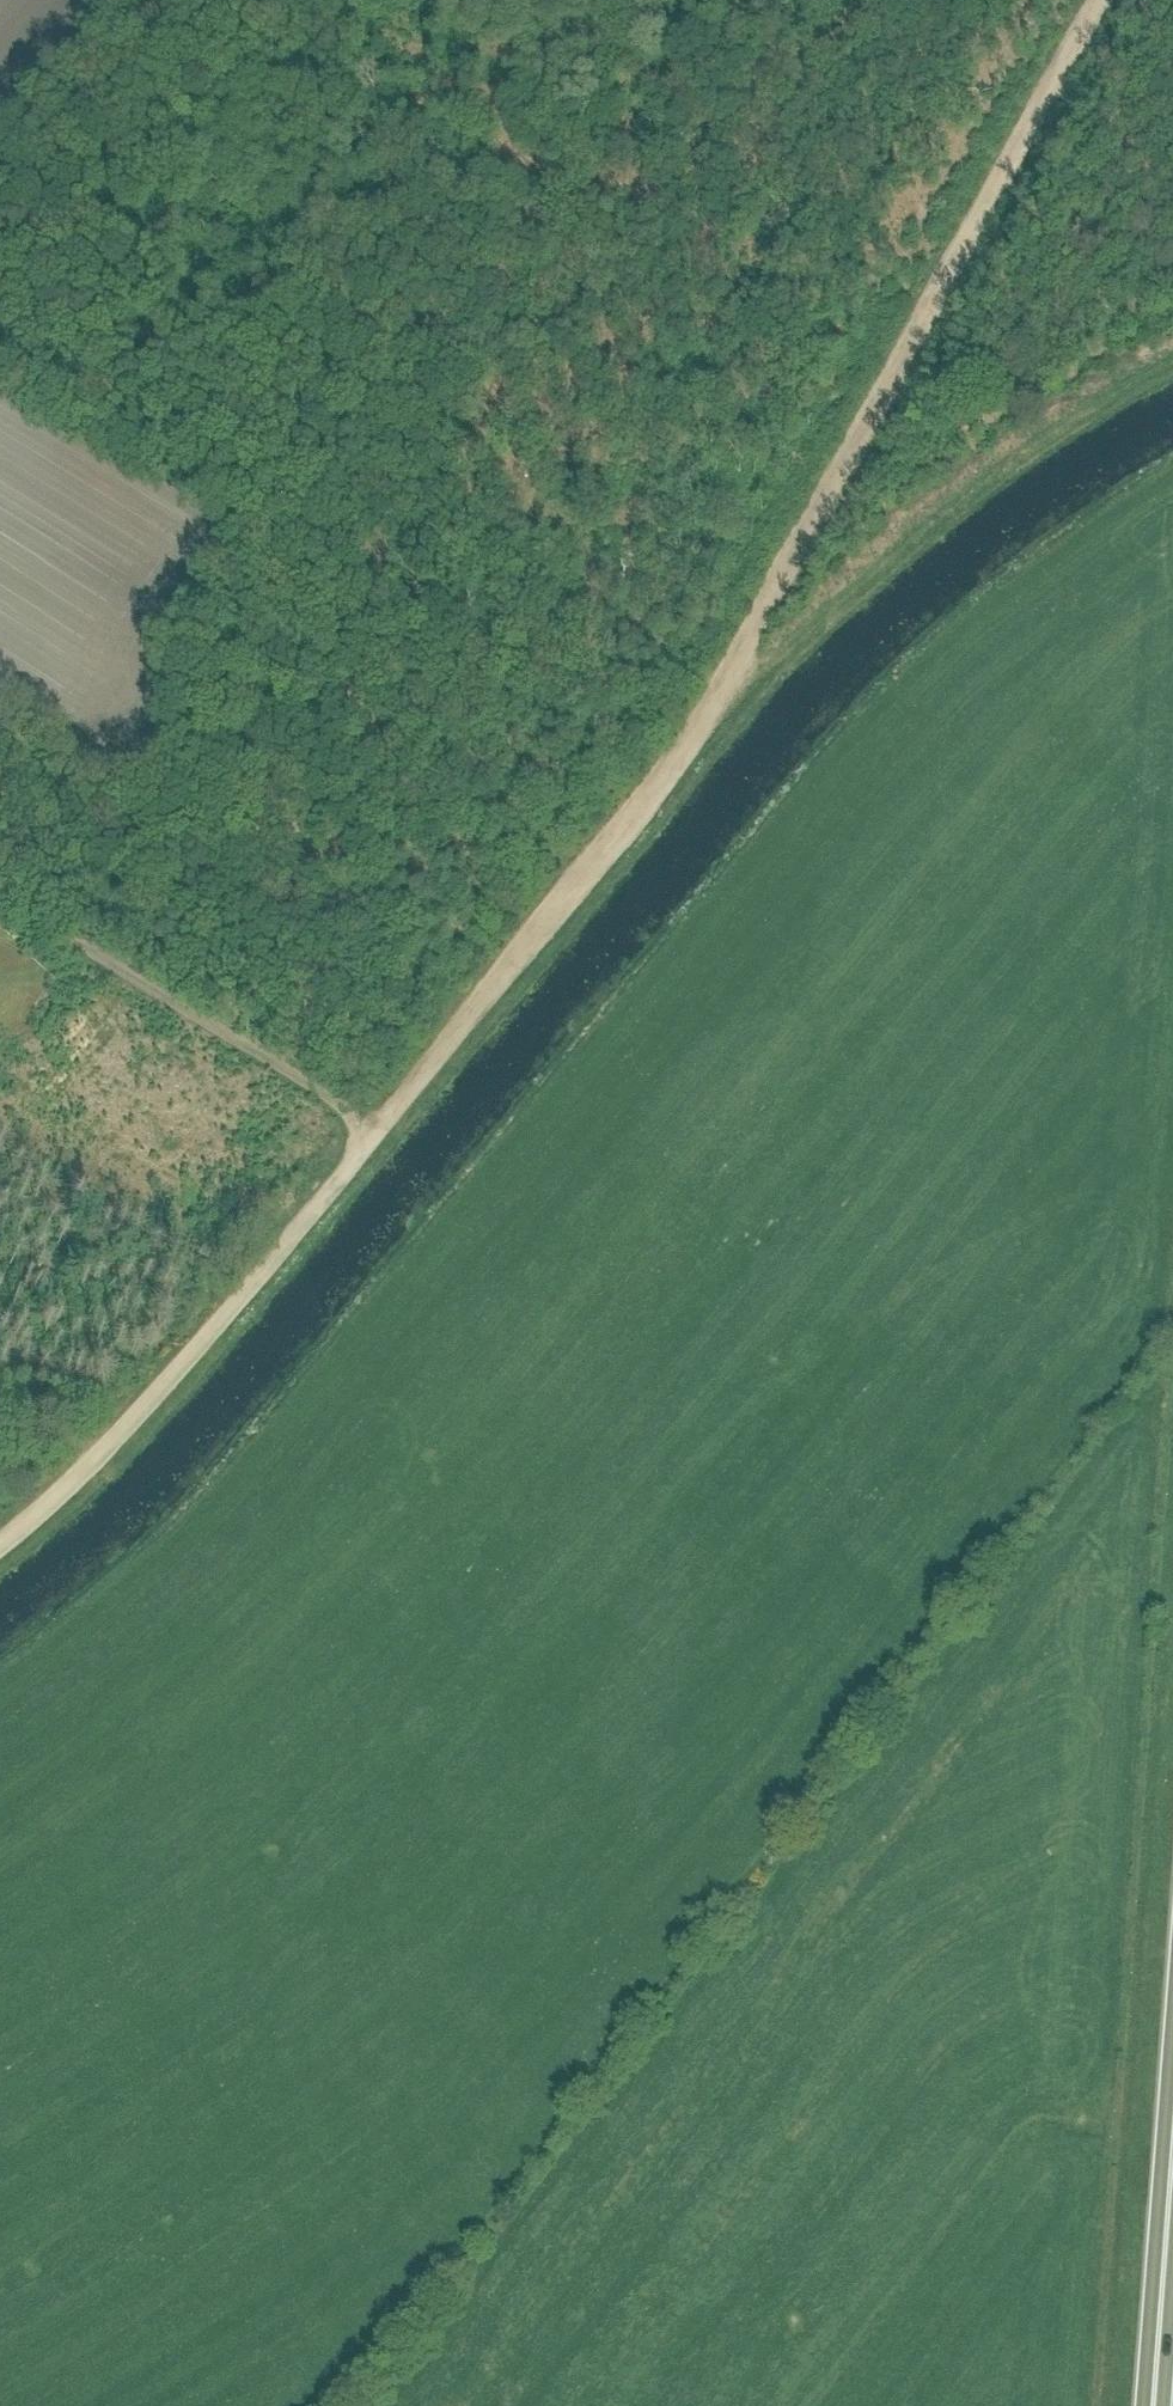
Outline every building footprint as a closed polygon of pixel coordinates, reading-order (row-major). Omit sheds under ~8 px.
[(540,476),(535,456),(524,459),(524,461),(520,462),(523,473),(526,472),(528,479),(540,476)]
